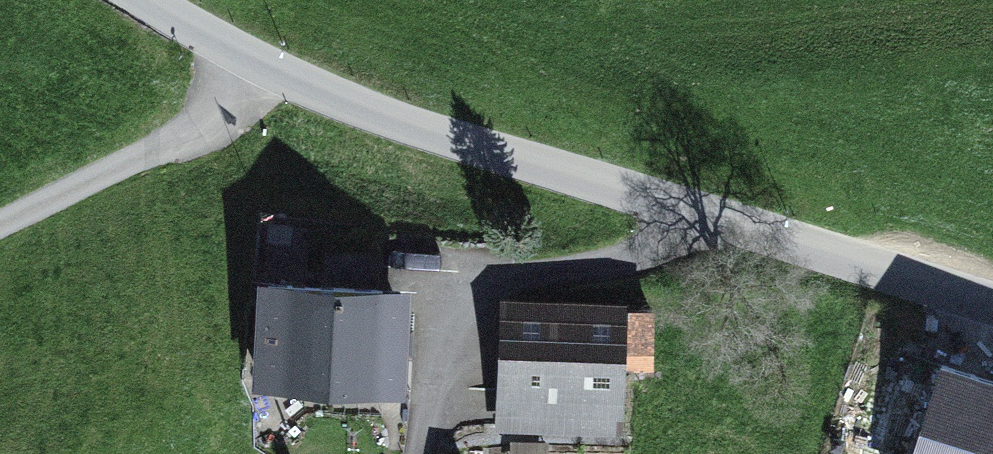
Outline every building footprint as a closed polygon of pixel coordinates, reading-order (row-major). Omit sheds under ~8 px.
[(419,296),(274,291),(270,406),(415,411),(419,296)] [(628,319),(502,315),(498,441),(625,444),(628,319)] [(943,365),(915,453),(992,453),(992,381),(943,365)]
